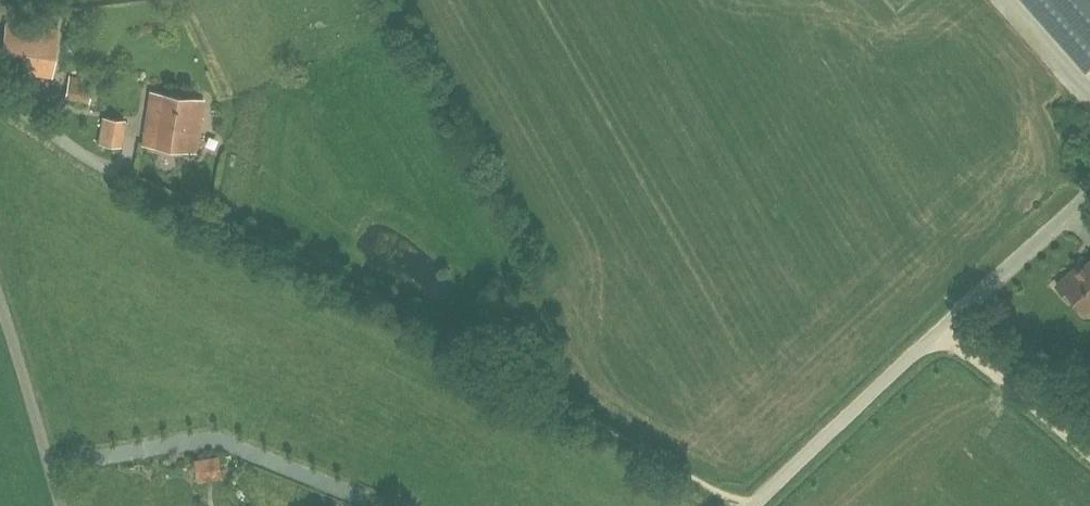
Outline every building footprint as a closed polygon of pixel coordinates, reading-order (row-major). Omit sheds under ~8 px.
[(1088,67),(1089,65),(1089,0),(1029,0),(1088,67)] [(59,28),(6,20),(0,62),(0,70),(52,77),(59,28)] [(89,103),(92,86),(69,81),(65,98),(89,103)] [(146,123),(143,144),(195,152),(198,130),(203,101),(151,93),(146,123)] [(122,147),(126,120),(103,117),(99,144),(122,147)] [(1059,284),(1073,299),(1076,296),(1089,310),(1089,309),(1089,261),(1077,273),(1074,270),(1059,284)] [(225,473),(197,476),(198,488),(226,485),(225,473)]
